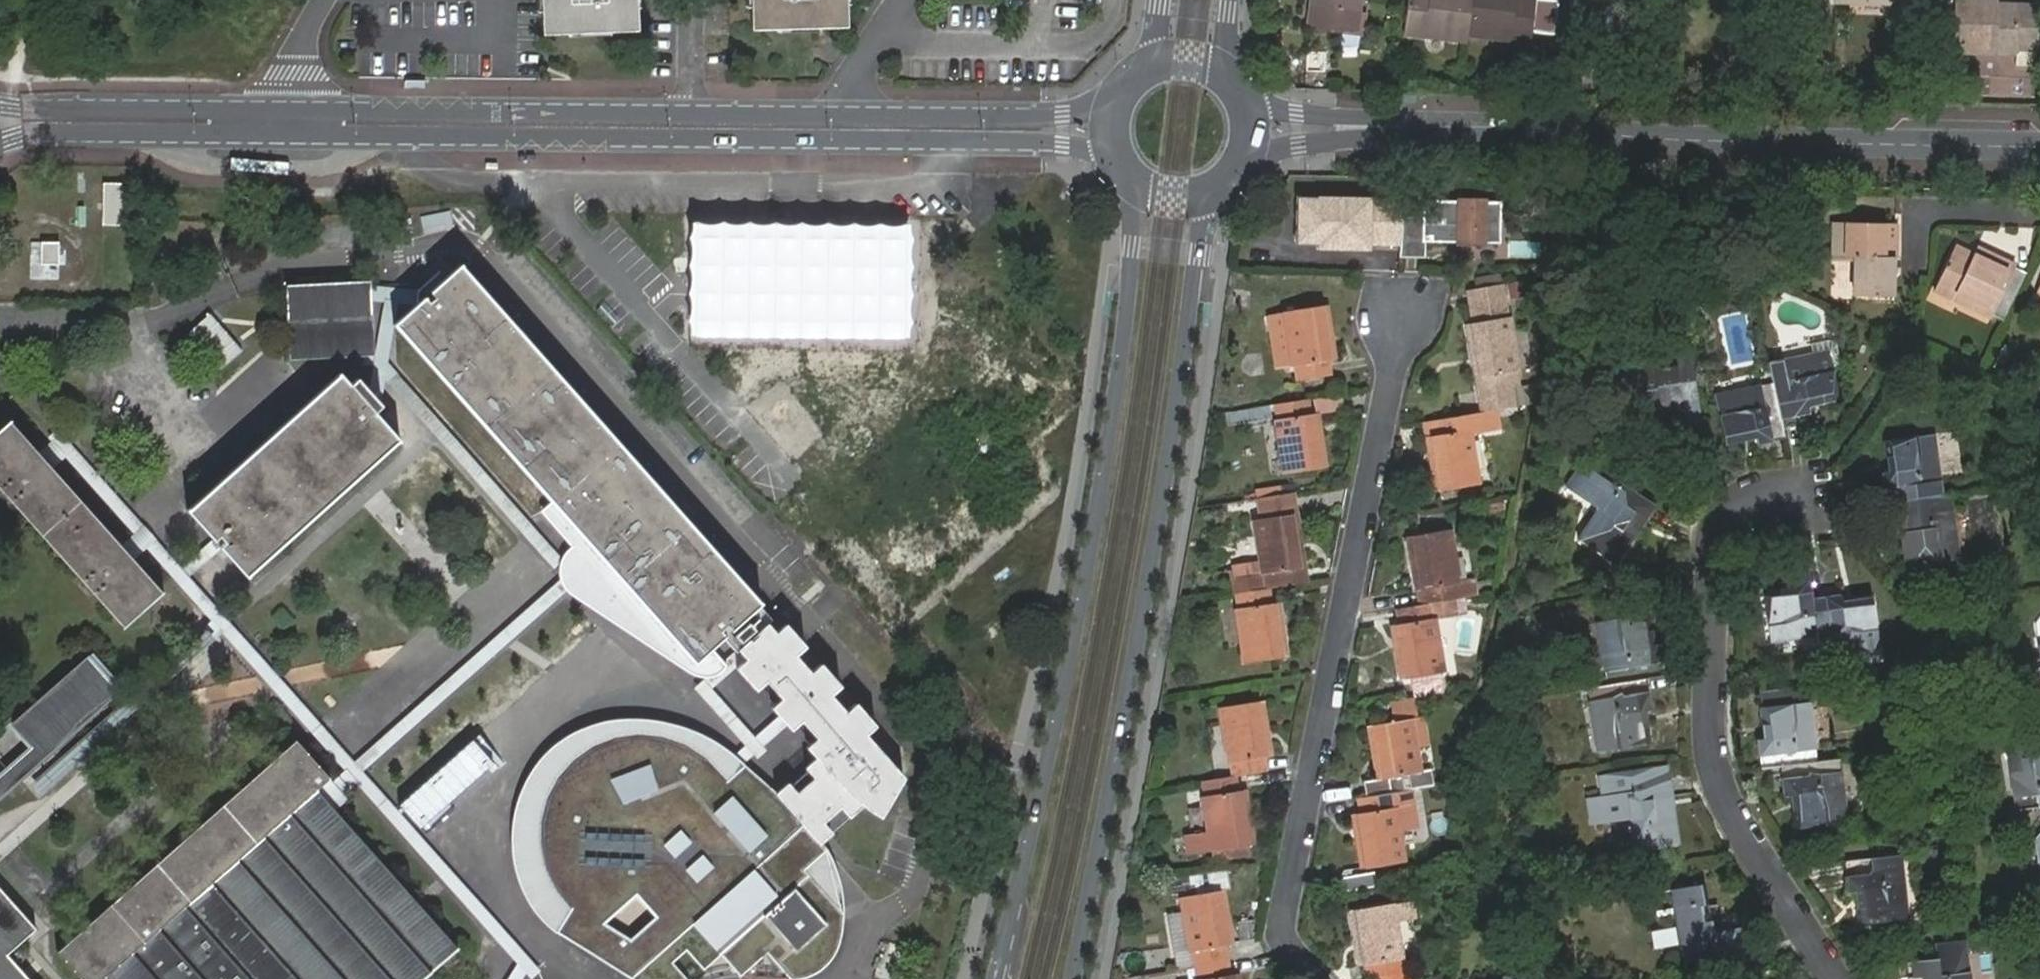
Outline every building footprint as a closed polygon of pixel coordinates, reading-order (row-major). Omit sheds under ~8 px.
[(525,10),(525,30),(551,30),(592,28),(616,28),(616,10),(616,0),(525,0),(525,10)] [(753,6),(753,26),(777,25),(818,25),(843,24),(843,5),(843,0),(753,0),(753,6)] [(1311,25),(1346,31),(1346,33),(1359,35),(1368,36),(1371,14),(1362,13),(1364,0),(1314,0),(1311,25)] [(1468,40),(1469,33),(1474,0),(1410,0),(1406,31),(1468,40)] [(1469,33),(1531,42),(1537,0),(1474,0),(1469,33)] [(1984,0),(1953,0),(1952,53),(2016,55),(2016,49),(2035,50),(2037,9),(1993,8),(1985,8),(1984,0)] [(1985,8),(1993,8),(1993,0),(1984,0),(1985,8)] [(818,25),(777,25),(778,33),(812,31),(817,31),(818,25)] [(592,28),(551,30),(551,37),(591,35),(592,28)] [(102,183),(101,223),(118,223),(119,183),(102,183)] [(1320,194),(1302,193),(1298,240),(1319,241),(1319,246),(1373,249),(1373,244),(1375,196),(1321,191),(1320,194)] [(1407,198),(1375,196),(1373,244),(1403,245),(1404,229),(1405,218),(1407,198)] [(1428,220),(1426,241),(1503,247),(1506,206),(1429,200),(1428,220)] [(1428,220),(1405,218),(1404,229),(1403,245),(1403,252),(1425,253),(1426,241),(1428,220)] [(1839,237),(1840,219),(1827,218),(1825,253),(1846,254),(1852,254),(1852,238),(1839,237)] [(1891,222),(1840,219),(1839,237),(1852,238),(1852,254),(1846,254),(1844,293),(1882,295),(1884,256),(1889,257),(1891,222)] [(59,241),(30,240),(29,277),(58,278),(59,241)] [(1513,244),(1513,256),(1535,256),(1535,245),(1513,244)] [(1972,251),(1968,260),(1978,264),(1982,256),(1972,251)] [(1978,264),(1968,260),(1953,253),(1933,299),(1989,325),(2014,271),(1982,256),(1978,264)] [(761,600),(524,336),(517,328),(477,284),(460,264),(444,278),(436,270),(416,291),(414,302),(414,306),(393,324),(553,502),(693,658),(695,659),(725,633),(726,631),(733,626),(755,606),(761,600)] [(1469,321),(1481,412),(1490,410),(1496,410),(1516,407),(1513,388),(1520,386),(1517,369),(1521,368),(1514,315),(1509,315),(1505,283),(1471,287),(1476,320),(1469,321)] [(362,308),(360,295),(359,284),(286,290),(289,310),(296,310),(299,333),(290,334),(293,355),(353,350),(366,348),(362,308)] [(327,780),(318,788),(333,806),(360,781),(516,963),(506,978),(522,978),(525,974),(529,978),(533,978),(541,971),(398,806),(368,772),(366,769),(589,568),(756,753),(749,759),(758,769),(772,753),(713,685),(737,664),(747,655),(725,633),(695,659),(693,658),(553,502),(550,504),(580,538),(563,553),(383,354),(393,305),(414,302),(416,291),(360,295),(362,308),(382,306),(375,347),(373,360),(367,389),(375,397),(380,370),(564,573),(357,759),(321,720),(233,622),(192,576),(219,551),(217,548),(220,546),(225,542),(219,535),(215,539),(212,543),(210,541),(182,566),(139,518),(117,538),(135,558),(147,547),(347,768),(330,783),(327,780)] [(1277,364),(1297,361),(1300,377),(1332,372),(1329,356),(1335,355),(1327,307),(1270,317),(1277,364)] [(296,310),(289,310),(290,334),(299,333),(296,310)] [(517,328),(524,336),(529,333),(521,325),(517,328)] [(354,361),(373,360),(375,347),(366,348),(353,350),(354,361)] [(1832,357),(1816,360),(1817,368),(1834,366),(1832,357)] [(1816,360),(1775,367),(1778,387),(1785,423),(1813,418),(1811,411),(1841,405),(1834,366),(1817,368),(1816,360)] [(1704,398),(1698,362),(1628,374),(1634,411),(1664,406),(1666,414),(1689,410),(1687,401),(1704,398)] [(188,509),(215,539),(219,535),(225,542),(220,546),(248,577),(400,441),(374,412),(359,396),(367,389),(358,379),(350,386),(339,373),(188,509)] [(1785,423),(1778,387),(1733,395),(1735,405),(1719,407),(1727,447),(1758,442),(1759,448),(1788,444),(1785,423)] [(375,397),(367,389),(359,396),(374,412),(382,405),(375,397)] [(1717,398),(1719,407),(1735,405),(1733,395),(1717,398)] [(1311,397),(1278,402),(1281,417),(1277,418),(1286,473),(1329,466),(1320,411),(1313,412),(1311,397)] [(1707,418),(1704,398),(1687,401),(1689,410),(1691,420),(1707,418)] [(1664,406),(1634,411),(1635,418),(1666,414),(1664,406)] [(1481,412),(1424,420),(1435,488),(1476,480),(1469,430),(1492,426),(1490,410),(1481,412)] [(135,558),(117,538),(52,466),(10,419),(0,429),(0,490),(11,503),(81,580),(93,594),(124,628),(164,590),(135,558)] [(1932,436),(1924,438),(1926,454),(1936,452),(1932,436)] [(1882,476),(1888,507),(1896,505),(1945,495),(1936,452),(1926,454),(1924,438),(1884,445),(1890,474),(1882,476)] [(1635,511),(1648,519),(1658,503),(1625,480),(1621,485),(1586,460),(1570,484),(1600,507),(1580,538),(1617,565),(1641,529),(1629,519),(1635,511)] [(1293,492),(1261,496),(1264,516),(1296,511),(1293,492)] [(1945,495),(1896,505),(1902,537),(1907,536),(1913,535),(1916,550),(1909,552),(1912,568),(1956,559),(1953,543),(1962,541),(1951,494),(1945,495)] [(1232,577),(1234,591),(1270,586),(1299,581),(1306,580),(1304,565),(1296,511),(1264,516),(1257,516),(1264,572),(1242,575),(1232,577)] [(1641,529),(1648,519),(1635,511),(1629,519),(1641,529)] [(1425,587),(1428,602),(1463,596),(1473,595),(1470,579),(1457,582),(1448,527),(1410,533),(1418,588),(1425,587)] [(1907,536),(1909,552),(1916,550),(1913,535),(1907,536)] [(1965,558),(1962,541),(1953,543),(1956,559),(1965,558)] [(1230,567),(1232,577),(1242,575),(1241,566),(1230,567)] [(1790,637),(1823,633),(1817,595),(1815,577),(1798,578),(1798,585),(1769,588),(1774,628),(1788,627),(1790,637)] [(1270,586),(1234,591),(1236,607),(1232,608),(1241,661),(1284,654),(1277,601),(1272,602),(1270,586)] [(1418,588),(1420,603),(1428,602),(1425,587),(1418,588)] [(1823,633),(1825,653),(1868,648),(1866,637),(1881,635),(1876,595),(1846,599),(1845,592),(1817,595),(1823,633)] [(1466,612),(1463,596),(1428,602),(1430,618),(1434,617),(1466,612)] [(1420,603),(1397,607),(1399,621),(1392,623),(1401,679),(1442,673),(1434,617),(1430,618),(1428,602),(1420,603)] [(776,628),(755,606),(733,626),(726,631),(725,633),(747,655),(776,628)] [(1601,636),(1610,685),(1648,679),(1669,674),(1663,643),(1655,644),(1649,611),(1607,619),(1610,635),(1601,636)] [(1598,621),(1601,636),(1610,635),(1607,619),(1598,621)] [(848,748),(867,730),(874,721),(855,699),(847,706),(831,689),(839,680),(820,659),(811,667),(797,651),(805,643),(784,620),(776,628),(747,655),(737,664),(756,685),(765,677),(780,695),(791,686),(835,736),(818,751),(817,752),(836,774),(855,756),(848,748)] [(1788,627),(1774,628),(1776,639),(1790,637),(1788,627)] [(1882,647),(1881,635),(1866,637),(1868,648),(1882,647)] [(117,691),(86,656),(9,724),(30,747),(0,774),(0,794),(117,691)] [(1610,685),(1590,689),(1598,736),(1606,734),(1609,750),(1651,743),(1646,710),(1654,709),(1648,679),(1610,685)] [(1817,683),(1807,684),(1809,699),(1818,699),(1817,683)] [(1787,745),(1823,741),(1818,699),(1809,699),(1807,684),(1768,689),(1771,717),(1763,718),(1766,747),(1787,745)] [(806,740),(817,752),(818,751),(835,736),(791,686),(780,695),(773,701),(791,722),(800,714),(815,731),(806,740)] [(1232,760),(1235,773),(1265,769),(1263,754),(1270,753),(1262,698),(1222,704),(1230,760),(1232,760)] [(544,760),(529,776),(516,809),(514,849),(519,882),(529,898),(557,929),(633,978),(716,978),(719,977),(748,977),(779,978),(812,978),(831,965),(840,942),(844,919),(835,899),(828,877),(829,864),(828,848),(820,839),(776,789),(758,769),(749,759),(716,741),(691,727),(667,718),(640,716),(614,717),(585,726),(559,742),(544,760)] [(1361,778),(1363,794),(1389,791),(1432,785),(1430,769),(1419,770),(1411,717),(1367,724),(1375,776),(1361,778)] [(776,789),(820,839),(831,829),(823,819),(840,804),(849,813),(864,799),(881,810),(905,772),(867,730),(848,748),(855,756),(836,774),(817,752),(807,763),(814,771),(796,788),(788,779),(776,789)] [(2014,800),(2039,797),(2039,733),(2015,736),(2018,752),(2009,754),(2014,800)] [(1606,734),(1598,736),(1601,751),(1609,750),(1606,734)] [(2007,736),(2009,754),(2018,752),(2015,736),(2007,736)] [(327,780),(330,777),(295,738),(58,951),(83,978),(104,978),(105,978),(106,978),(425,978),(460,948),(333,806),(318,788),(327,780)] [(1849,784),(1844,739),(1823,741),(1787,745),(1789,776),(1796,775),(1800,808),(1843,804),(1841,785),(1849,784)] [(72,745),(30,787),(41,797),(82,755),(72,745)] [(1605,800),(1609,828),(1639,823),(1644,855),(1688,847),(1681,808),(1666,810),(1664,801),(1679,798),(1681,798),(1675,766),(1608,778),(1611,799),(1605,800)] [(1235,773),(1201,778),(1204,793),(1199,793),(1204,825),(1182,829),(1184,847),(1211,843),(1244,838),(1250,837),(1243,787),(1236,788),(1235,773)] [(1851,803),(1849,784),(1841,785),(1843,804),(1851,803)] [(1363,794),(1358,795),(1360,809),(1354,810),(1363,865),(1403,859),(1396,804),(1390,804),(1389,791),(1363,794)] [(1681,808),(1679,798),(1664,801),(1666,810),(1681,808)] [(1600,830),(1609,828),(1605,800),(1595,802),(1600,830)] [(1244,838),(1211,843),(1213,854),(1246,849),(1244,838)] [(1843,844),(1845,877),(1852,876),(1854,906),(1902,904),(1899,841),(1843,844)] [(1342,878),(1346,891),(1375,884),(1372,871),(1342,878)] [(1682,907),(1664,911),(1665,916),(1682,913),(1691,960),(1723,954),(1720,933),(1711,884),(1679,889),(1682,907)] [(9,955),(37,928),(0,886),(0,978),(30,978),(9,955)] [(1196,962),(1197,965),(1229,959),(1225,944),(1232,943),(1222,889),(1181,895),(1184,914),(1168,917),(1175,952),(1191,949),(1191,951),(1193,951),(1196,962)] [(1410,903),(1393,905),(1395,919),(1412,916),(1410,903)] [(1400,974),(1398,959),(1401,959),(1395,919),(1393,905),(1350,912),(1358,966),(1366,965),(1369,978),(1381,977),(1382,978),(1401,978),(1400,974)] [(1723,954),(1727,978),(1734,978),(1756,975),(1748,928),(1720,933),(1723,954)] [(1900,967),(1910,966),(1911,978),(1955,978),(1953,933),(1922,934),(1923,947),(1898,949),(1900,967)] [(1191,949),(1175,952),(1178,965),(1196,962),(1193,951),(1191,951),(1191,949)] [(1197,965),(1200,978),(1238,978),(1237,974),(1231,974),(1229,959),(1197,965)]
